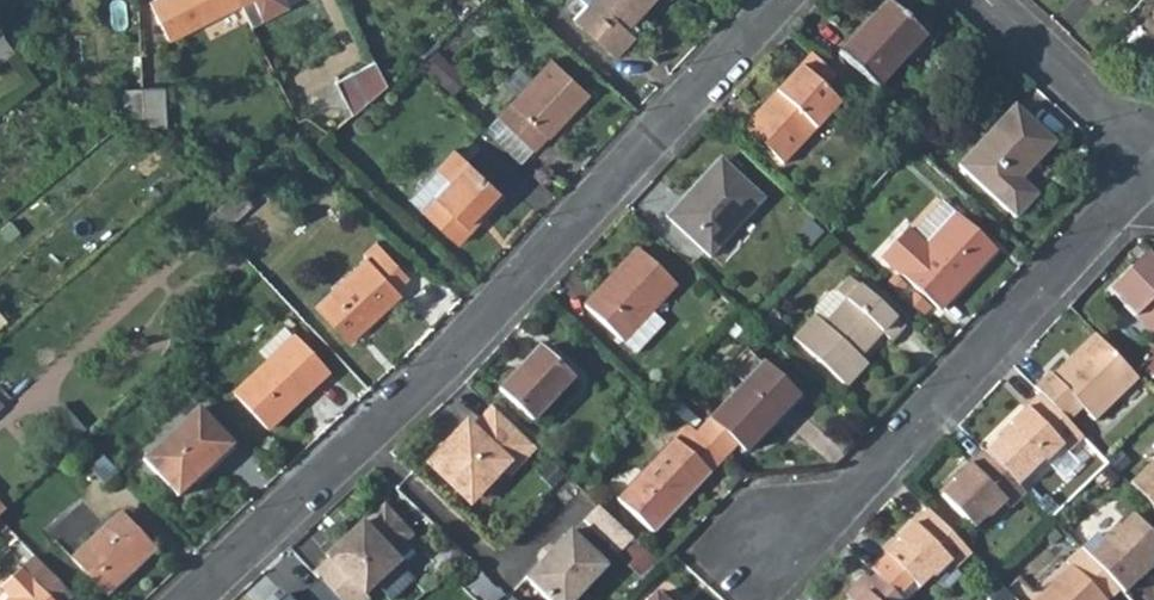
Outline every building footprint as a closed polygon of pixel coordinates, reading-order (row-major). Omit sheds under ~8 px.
[(168,44),(239,7),(235,0),(156,0),(148,4),(168,44)] [(239,7),(250,28),(287,9),(282,0),(235,0),(239,7)] [(587,8),(573,23),(614,62),(634,40),(627,33),(657,0),(579,0),(587,8)] [(888,0),(887,0),(838,52),(877,88),(926,35),(888,0)] [(1108,0),(1081,0),(1095,14),(1108,0)] [(7,41),(0,45),(0,64),(16,52),(7,41)] [(457,71),(435,51),(422,64),(444,86),(457,71)] [(781,164),(841,100),(826,87),(836,76),(811,52),(800,64),(741,127),(781,164)] [(376,62),(337,82),(353,115),(388,85),(376,62)] [(580,98),(548,68),(499,120),(532,153),(541,143),(539,142),(580,98)] [(140,90),(126,90),(127,123),(141,126),(140,90)] [(163,90),(140,90),(141,126),(149,128),(164,131),(163,90)] [(1056,146),(1015,108),(960,166),(1016,220),(1038,198),(1022,183),(1056,146)] [(505,195),(455,147),(407,198),(451,239),(478,211),(485,218),(505,195)] [(683,201),(681,198),(666,215),(709,255),(764,198),(722,160),(683,201)] [(203,222),(218,238),(252,206),(237,189),(203,222)] [(956,216),(938,200),(907,233),(924,249),(956,216)] [(938,311),(994,251),(956,216),(924,249),(907,233),(904,231),(880,256),(938,311)] [(371,250),(374,253),(317,302),(347,338),(404,288),(401,284),(408,278),(378,243),(371,250)] [(673,285),(635,249),(584,305),(637,354),(663,326),(650,312),(673,285)] [(1153,333),(1153,251),(1152,249),(1112,289),(1153,334),(1153,333)] [(821,322),(811,314),(789,336),(847,389),(861,374),(853,366),(883,335),(890,342),(904,329),(851,281),(838,293),(844,299),(821,322)] [(580,329),(609,356),(623,342),(593,314),(580,329)] [(259,349),(267,359),(234,390),(266,425),(326,370),(294,335),(293,336),(283,325),(259,349)] [(1054,374),(1052,371),(1036,387),(1041,393),(1070,423),(1085,408),(1098,421),(1140,381),(1133,374),(1095,334),(1054,374)] [(582,390),(537,348),(498,390),(542,432),(582,390)] [(788,395),(755,367),(706,420),(734,446),(741,453),(766,426),(763,423),(788,395)] [(1034,469),(1044,459),(1046,461),(1064,445),(1070,450),(1083,436),(1070,423),(1041,393),(1010,423),(1013,426),(1003,436),(1034,469)] [(230,443),(197,407),(142,458),(174,493),(230,443)] [(531,446),(492,409),(470,432),(464,426),(428,464),(461,495),(473,494),(498,468),(504,474),(531,446)] [(693,435),(720,460),(734,446),(706,420),(693,435)] [(683,446),(710,471),(720,460),(693,435),(683,446)] [(683,446),(675,439),(617,500),(652,533),(710,471),(683,446)] [(983,450),(954,477),(958,481),(947,492),(977,525),(989,514),(991,516),(1007,501),(1012,506),(1025,493),(983,450)] [(117,470),(101,453),(88,465),(104,482),(117,470)] [(1130,485),(1153,509),(1153,461),(1130,485)] [(619,553),(632,539),(597,507),(584,520),(619,553)] [(972,554),(930,509),(900,537),(904,541),(873,570),(901,598),(916,583),(920,587),(933,574),(936,577),(955,559),(960,565),(972,554)] [(153,548),(119,511),(69,556),(104,592),(153,548)] [(313,572),(338,599),(363,599),(366,597),(362,593),(396,561),(389,553),(409,534),(388,512),(377,511),(362,524),(361,522),(342,539),(341,546),(313,572)] [(1125,595),(1153,567),(1153,531),(1135,511),(1105,540),(1099,532),(1080,549),(1120,590),(1125,595)] [(568,530),(551,549),(540,560),(523,578),(546,599),(575,599),(607,566),(568,530)] [(644,581),(660,563),(632,539),(619,553),(617,555),(644,581)] [(537,557),(540,560),(551,549),(547,546),(537,557)] [(1073,563),(1035,599),(1110,599),(1120,590),(1080,549),(1069,560),(1073,563)] [(30,551),(17,563),(0,579),(0,582),(10,594),(3,599),(60,599),(68,592),(39,561),(30,551)] [(868,590),(858,599),(903,599),(901,598),(873,570),(871,567),(859,579),(868,590)] [(317,577),(292,599),(338,599),(317,577)] [(858,599),(868,590),(859,579),(847,590),(858,599)]
